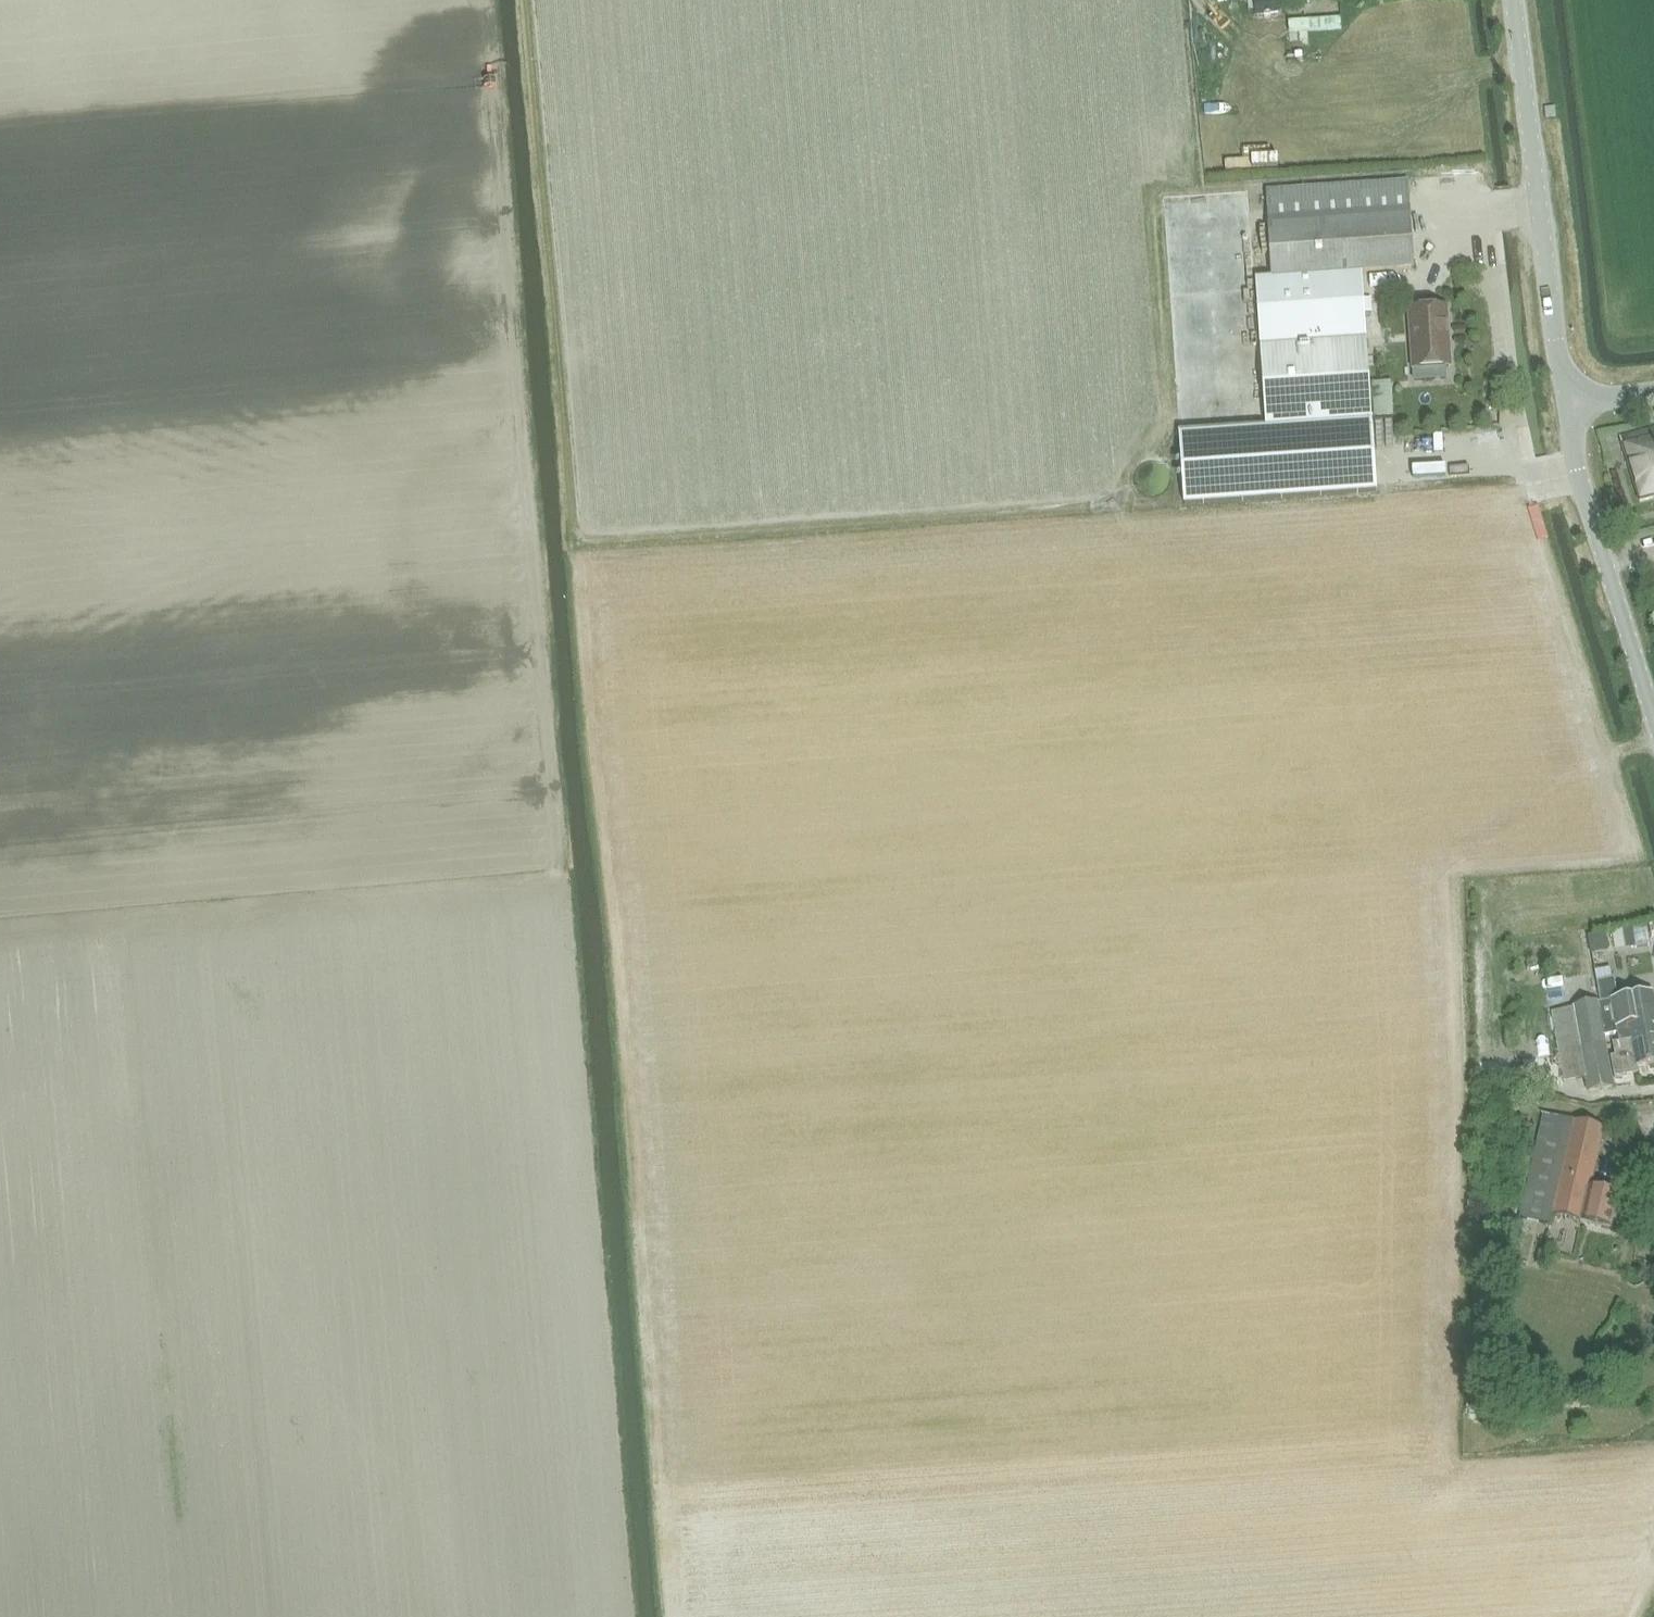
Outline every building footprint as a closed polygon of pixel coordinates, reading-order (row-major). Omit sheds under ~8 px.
[(1156,161),(1169,166),(1175,148),(1162,144),(1156,161)] [(1246,191),(1162,196),(1177,436),(1180,436),(1184,505),(1271,499),(1376,492),(1361,273),(1413,270),(1407,182),(1267,191),(1273,280),(1256,281),(1257,289),(1254,289),(1253,289),(1246,191)] [(1446,309),(1409,311),(1413,370),(1414,370),(1415,382),(1447,380),(1446,368),(1450,367),(1446,309)] [(1392,351),(1391,327),(1374,328),(1375,352),(1392,351)] [(1392,408),(1390,382),(1372,384),(1373,410),(1392,408)] [(1639,504),(1653,499),(1653,429),(1620,439),(1639,504)] [(1608,952),(1605,933),(1587,937),(1590,955),(1608,952)] [(1597,1004),(1604,1037),(1617,1034),(1618,1044),(1653,1037),(1653,1003),(1652,994),(1597,1004)] [(1613,1088),(1604,1037),(1597,1004),(1575,1008),(1575,1009),(1551,1013),(1564,1083),(1588,1078),(1590,1092),(1613,1088)] [(1653,1065),(1653,1037),(1618,1044),(1612,1045),(1615,1058),(1610,1058),(1614,1079),(1639,1074),(1638,1068),(1653,1065)] [(1543,1114),(1519,1218),(1551,1226),(1553,1215),(1612,1229),(1620,1194),(1615,1193),(1616,1187),(1592,1181),(1605,1128),(1543,1114)]
